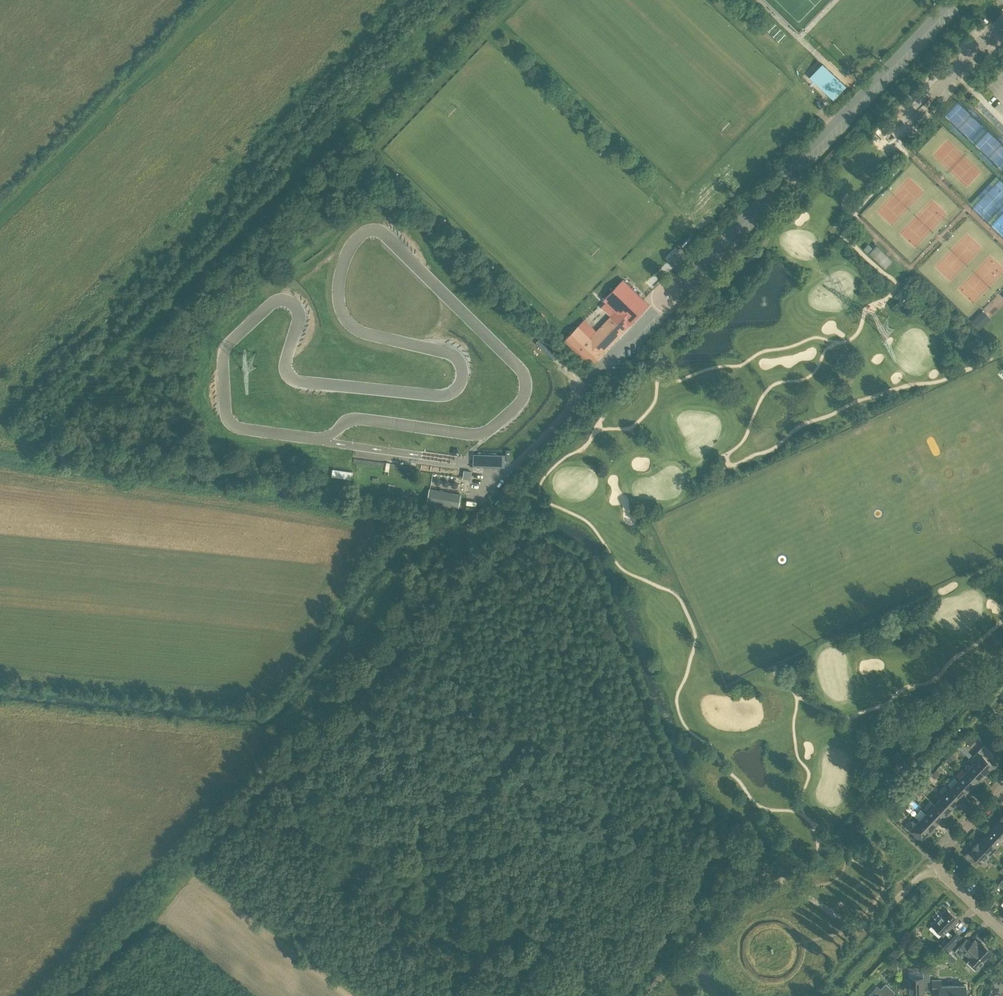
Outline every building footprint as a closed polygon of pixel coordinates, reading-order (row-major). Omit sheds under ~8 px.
[(835,99),(847,86),(824,64),(812,77),(835,99)] [(868,254),(874,248),(869,243),(863,249),(868,254)] [(680,247),(676,251),(685,260),(689,256),(680,247)] [(672,256),(668,260),(677,268),(681,264),(672,256)] [(978,316),(972,322),(980,329),(986,324),(978,316)] [(591,365),(624,330),(610,317),(590,337),(579,326),(565,340),(591,365)] [(505,467),(505,454),(474,453),(473,466),(505,467)] [(351,478),(352,471),(333,469),(332,476),(351,478)] [(464,477),(471,479),(473,471),(466,470),(464,477)] [(461,494),(430,489),(428,502),(459,508),(461,494)] [(970,746),(978,738),(979,737),(972,731),(971,732),(964,740),(970,746)] [(978,751),(982,754),(974,763),(985,773),(990,768),(992,770),(998,764),(991,758),(994,755),(984,745),(978,751)] [(966,771),(979,783),(983,780),(980,778),(985,773),(974,763),(966,771)] [(966,771),(959,779),(969,790),(974,785),(976,787),(979,783),(966,771)] [(964,800),(967,797),(965,794),(969,790),(959,779),(951,788),(964,800)] [(929,791),(934,786),(926,780),(922,784),(929,791)] [(953,806),(958,801),(961,803),(964,800),(951,788),(943,796),(953,806)] [(948,817),(951,813),(949,811),(953,806),(943,796),(935,804),(948,817)] [(938,823),(942,818),(945,820),(948,817),(935,804),(927,812),(927,813),(938,823)] [(927,813),(919,821),(932,833),(935,830),(933,828),(938,823),(927,813)] [(1001,817),(996,822),(998,823),(994,827),(1002,835),(1002,819),(1001,817)] [(929,836),(932,833),(919,821),(911,829),(922,840),(927,834),(929,836)] [(994,827),(991,830),(990,829),(985,834),(997,845),(1002,839),(1002,835),(994,827)] [(997,845),(985,834),(986,836),(983,839),(982,837),(977,842),(989,854),(990,853),(997,845)] [(989,854),(977,842),(973,847),(974,848),(970,852),(976,858),(980,861),(983,864),(991,854),(990,853),(989,854)] [(984,902),(990,907),(994,903),(988,897),(984,902)] [(959,920),(947,909),(941,915),(940,914),(938,914),(937,914),(936,915),(935,917),(936,918),(937,919),(932,924),(943,935),(939,940),(944,945),(954,935),(949,930),(959,920)] [(976,970),(979,967),(993,953),(982,942),(980,944),(975,940),(970,945),(965,940),(955,951),(960,956),(964,953),(970,959),(967,962),(976,970)] [(899,954),(894,949),(889,955),(894,959),(899,954)] [(924,991),(930,991),(930,967),(924,967),(924,977),(908,978),(909,995),(925,995),(924,991)] [(941,979),(933,980),(933,991),(940,991),(940,995),(966,995),(966,985),(941,985),(941,979)] [(896,993),(886,983),(880,990),(877,987),(869,995),(892,995),(896,993)]
